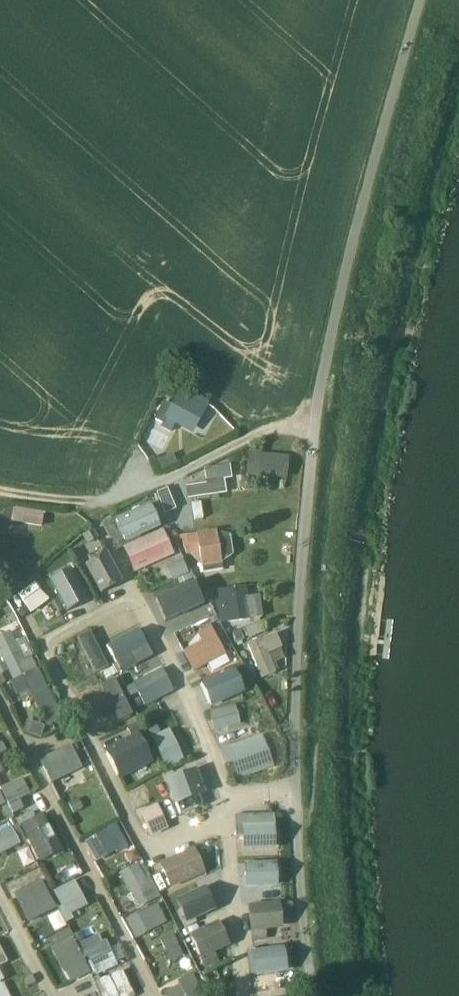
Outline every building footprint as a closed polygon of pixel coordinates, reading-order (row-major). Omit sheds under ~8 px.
[(161,405),(152,423),(159,427),(158,430),(168,435),(175,424),(188,432),(202,407),(182,386),(169,410),(161,405)] [(148,432),(141,444),(155,452),(162,440),(148,432)] [(247,450),(244,479),(280,482),(282,462),(258,460),(259,452),(247,450)] [(204,487),(183,490),(185,503),(224,497),(222,484),(230,483),(228,468),(201,472),(204,487)] [(163,491),(154,496),(163,518),(173,513),(163,491)] [(147,507),(112,523),(123,547),(157,531),(147,507)] [(198,507),(189,508),(191,525),(200,524),(198,507)] [(0,516),(0,534),(12,527),(39,531),(42,516),(8,511),(0,516)] [(219,567),(214,536),(185,541),(187,558),(200,570),(201,576),(220,573),(219,567)] [(214,536),(219,567),(230,559),(227,539),(214,536)] [(160,537),(126,552),(135,573),(169,558),(160,537)] [(88,566),(82,569),(97,598),(120,586),(105,558),(99,561),(96,555),(86,561),(88,566)] [(170,565),(154,572),(160,586),(183,574),(180,566),(172,569),(170,565)] [(69,576),(49,586),(65,617),(84,607),(69,576)] [(32,587),(15,599),(29,618),(47,604),(32,587)] [(234,602),(244,601),(244,590),(232,592),(234,602)] [(187,592),(154,607),(165,628),(197,613),(187,592)] [(234,602),(232,592),(211,595),(217,627),(247,623),(244,601),(234,602)] [(199,646),(179,656),(191,676),(205,669),(208,674),(225,665),(222,660),(223,659),(207,630),(194,637),(199,646)] [(112,662),(145,650),(138,631),(105,643),(112,662)] [(88,633),(73,641),(92,678),(107,670),(88,633)] [(35,673),(21,642),(13,646),(8,634),(0,638),(0,663),(2,667),(0,668),(0,690),(8,687),(35,673)] [(273,637),(244,648),(258,683),(273,676),(273,675),(276,673),(273,666),(282,662),(273,637)] [(159,672),(122,692),(127,701),(136,697),(143,710),(171,695),(159,672)] [(35,673),(8,687),(15,700),(23,696),(26,703),(29,701),(45,731),(61,723),(35,673)] [(236,695),(207,707),(209,711),(242,697),(232,674),(227,676),(236,695)] [(236,695),(227,676),(199,688),(207,707),(236,695)] [(110,683),(85,696),(91,709),(98,705),(103,714),(121,705),(110,683)] [(208,719),(234,712),(232,708),(206,715),(208,719)] [(234,712),(208,719),(212,733),(235,726),(232,717),(242,714),(241,710),(234,712)] [(250,731),(236,736),(238,740),(252,736),(250,731)] [(136,736),(102,753),(117,783),(151,766),(136,736)] [(167,736),(151,744),(164,771),(180,763),(167,736)] [(227,748),(216,752),(223,770),(230,767),(235,781),(264,771),(255,744),(229,753),(227,748)] [(68,749),(38,764),(49,787),(80,771),(68,749)] [(194,773),(163,784),(172,809),(175,808),(178,817),(200,809),(197,800),(203,798),(194,773)] [(0,791),(0,796),(11,818),(23,812),(18,803),(29,798),(21,782),(0,791)] [(155,807),(139,815),(150,839),(166,832),(155,807)] [(30,815),(14,824),(37,866),(52,858),(47,847),(54,843),(41,817),(33,821),(30,815)] [(268,820),(233,821),(233,843),(240,843),(240,851),(269,851),(268,820)] [(114,828),(83,846),(94,866),(114,854),(115,856),(127,850),(114,828)] [(18,848),(8,831),(0,836),(0,858),(18,848)] [(191,850),(156,866),(168,892),(203,876),(191,850)] [(140,864),(117,877),(137,912),(157,900),(147,881),(144,883),(142,879),(146,877),(140,864)] [(270,868),(234,870),(235,881),(242,880),(242,890),(271,889),(270,868)] [(72,884),(52,895),(61,914),(59,916),(64,927),(72,923),(69,918),(86,909),(72,884)] [(40,885),(13,899),(27,926),(55,912),(40,885)] [(203,889),(173,903),(184,927),(214,913),(203,889)] [(155,906),(124,923),(133,942),(165,925),(155,906)] [(273,909),(246,912),(250,945),(265,944),(263,931),(275,930),(273,909)] [(57,915),(44,922),(51,937),(65,930),(57,915)] [(216,924),(187,938),(204,972),(217,966),(212,956),(228,949),(216,924)] [(171,937),(158,944),(169,965),(181,959),(171,937)] [(74,949),(82,962),(86,961),(94,979),(116,969),(104,944),(100,946),(96,938),(74,949)] [(82,962),(74,949),(69,941),(49,952),(70,987),(89,975),(82,962)] [(250,953),(244,954),(248,978),(281,973),(278,953),(250,957),(250,953)] [(108,979),(116,995),(131,995),(120,973),(108,979)] [(8,976),(0,980),(0,995),(19,995),(8,976)] [(163,995),(201,995),(191,976),(176,984),(177,988),(163,995)] [(91,981),(98,995),(115,995),(107,979),(99,983),(97,978),(91,981)]
